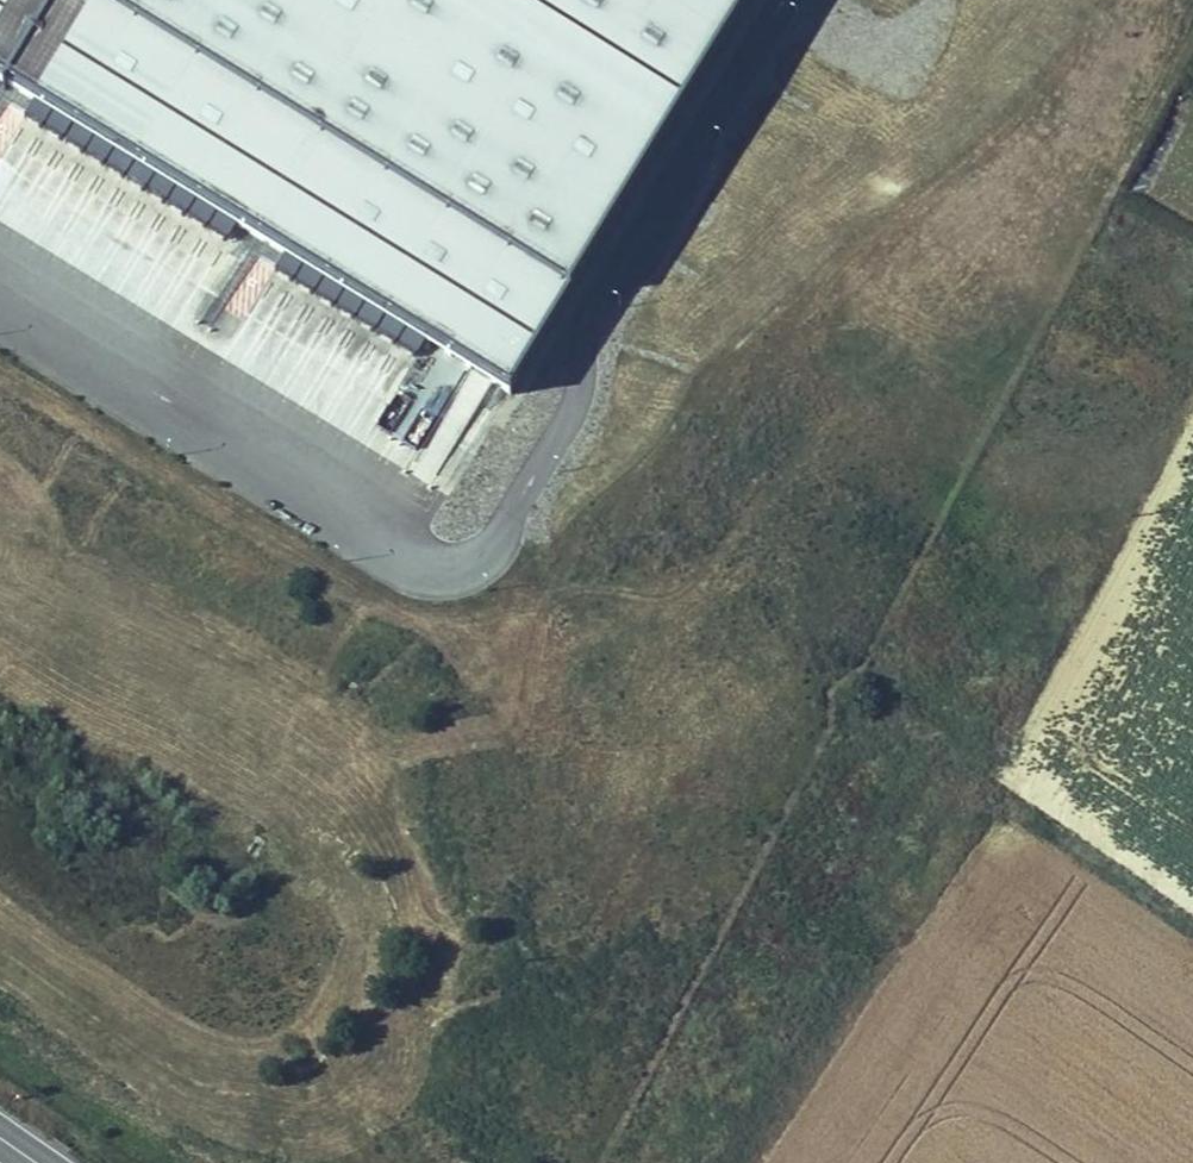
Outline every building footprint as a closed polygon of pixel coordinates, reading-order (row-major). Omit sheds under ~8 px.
[(513,391),(755,0),(0,0),(0,75),(513,391)]
